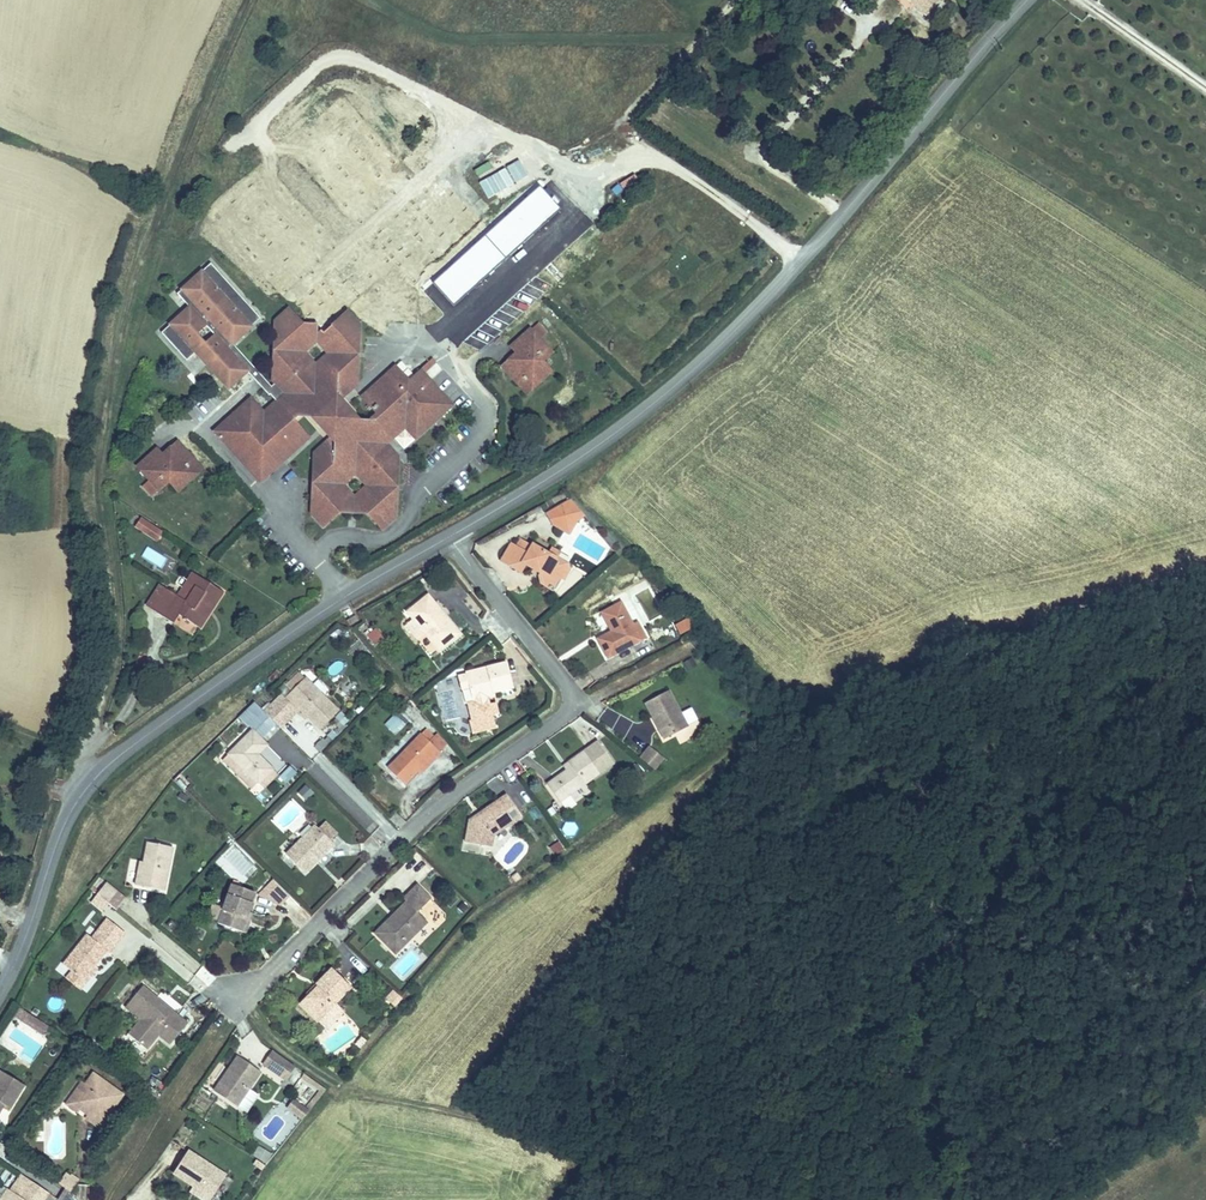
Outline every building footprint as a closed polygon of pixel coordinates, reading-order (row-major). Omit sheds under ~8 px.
[(925,16),(940,0),(907,0),(925,16)] [(381,190),(370,200),(375,206),(386,196),(381,190)] [(381,212),(380,213),(419,254),(431,243),(392,201),(391,202),(381,212)] [(380,210),(381,212),(391,202),(390,201),(380,210)] [(332,256),(326,261),(343,279),(348,275),(358,285),(353,290),(370,308),(375,302),(381,309),(397,309),(403,303),(404,286),(399,281),(405,275),(388,257),(383,262),(373,251),(378,247),(361,229),(356,234),(350,229),(349,225),(344,225),(344,228),(334,228),(328,234),(327,251),(332,256)] [(378,247),(373,251),(383,262),(388,257),(378,247)] [(201,272),(205,276),(214,268),(211,264),(201,272)] [(263,412),(250,398),(214,432),(260,482),(309,438),(293,420),(305,409),(331,437),(334,441),(330,444),(327,441),(317,450),(320,454),(314,459),(320,466),(313,472),(322,482),(322,485),(312,494),(318,501),(312,507),(317,513),(314,516),(323,527),(347,505),(361,506),(382,529),(393,520),(389,516),(395,510),(389,504),(396,498),(388,489),(388,485),(397,476),(391,470),(398,463),(392,457),(396,454),(387,444),(394,437),(404,448),(415,438),(415,439),(452,406),(423,374),(421,371),(409,381),(396,366),(362,397),(377,414),(363,426),(340,400),(336,397),(340,393),(343,397),(354,387),(350,384),(357,378),(350,372),(357,365),(349,356),(349,352),(358,344),(352,337),(359,331),(353,325),(357,321),(347,311),(333,324),(324,332),(310,332),(301,323),(288,308),(278,317),(281,321),(275,327),(281,334),(274,339),(283,349),(282,353),(273,361),(280,368),(273,374),(278,380),(271,387),(232,344),(251,327),(248,323),(257,314),(243,300),(239,303),(223,286),(227,282),(214,268),(205,276),(201,272),(177,294),(189,307),(170,325),(174,328),(165,337),(183,357),(192,348),(196,353),(198,350),(203,346),(215,358),(212,361),(233,384),(247,372),(252,377),(269,396),(270,395),(276,401),(263,412)] [(348,275),(343,279),(353,290),(358,285),(348,275)] [(257,314),(248,323),(251,327),(260,318),(257,314)] [(333,324),(301,323),(310,332),(324,332),(333,324)] [(513,364),(509,359),(502,367),(520,387),(527,381),(529,383),(533,378),(538,384),(550,373),(541,363),(552,354),(540,340),(546,334),(537,324),(531,330),(530,329),(510,347),(516,353),(520,358),(513,364)] [(174,328),(170,325),(161,333),(165,337),(174,328)] [(282,353),(283,349),(274,339),(273,351),(273,361),(282,353)] [(359,355),(358,344),(349,352),(349,356),(357,365),(359,355)] [(231,386),(233,384),(212,361),(215,358),(203,346),(198,350),(231,386)] [(192,348),(183,357),(186,361),(196,353),(192,348)] [(516,353),(509,359),(513,364),(520,358),(516,353)] [(432,360),(421,371),(423,374),(434,364),(432,360)] [(527,381),(520,387),(527,394),(538,384),(533,378),(529,383),(527,381)] [(163,455),(157,449),(137,467),(150,480),(142,486),(151,496),(158,490),(159,490),(169,481),(178,491),(191,480),(184,473),(189,469),(187,466),(194,460),(178,441),(170,449),(174,453),(167,460),(163,455)] [(170,449),(163,455),(167,460),(174,453),(170,449)] [(203,469),(194,460),(187,466),(189,469),(184,473),(191,480),(203,469)] [(311,483),(312,494),(322,485),(322,482),(313,472),(311,483)] [(388,489),(396,498),(398,487),(397,476),(388,485),(388,489)] [(564,535),(587,517),(568,495),(546,514),(564,535)] [(135,527),(148,535),(154,527),(141,518),(135,527)] [(154,527),(148,535),(157,541),(163,532),(154,527)] [(558,570),(556,559),(557,557),(557,556),(560,552),(552,548),(549,553),(532,544),(531,546),(520,539),(516,546),(527,553),(522,562),(525,564),(534,569),(539,572),(541,573),(540,574),(539,576),(541,583),(544,585),(552,590),(559,578),(560,577),(563,572),(558,570)] [(522,562),(527,553),(511,544),(501,560),(508,565),(521,572),(525,564),(522,562)] [(162,568),(168,557),(146,546),(140,557),(162,568)] [(569,570),(568,563),(557,557),(556,559),(558,570),(563,572),(560,577),(561,578),(564,579),(569,570)] [(178,597),(164,618),(173,624),(179,615),(199,628),(222,592),(193,573),(178,597)] [(168,591),(154,612),(164,618),(178,597),(168,591)] [(460,634),(445,616),(443,618),(432,605),(434,603),(428,595),(407,612),(413,620),(423,632),(439,651),(460,634)] [(646,638),(637,622),(633,625),(621,602),(602,612),(610,628),(612,628),(614,630),(612,631),(598,639),(608,658),(646,638)] [(445,616),(434,603),(432,605),(443,618),(445,616)] [(350,626),(358,621),(355,616),(347,620),(350,626)] [(694,627),(692,623),(689,617),(676,625),(681,634),(682,634),(694,627)] [(423,632),(413,620),(406,625),(416,638),(423,632)] [(696,665),(692,658),(684,663),(689,670),(696,665)] [(329,671),(335,677),(345,667),(339,661),(329,671)] [(513,688),(506,662),(465,672),(466,674),(458,675),(461,690),(469,688),(473,701),(467,703),(467,704),(471,720),(473,720),(477,733),(495,729),(492,715),(490,706),(489,706),(484,699),(483,694),(492,691),(493,693),(513,688)] [(292,691),(305,679),(299,673),(286,685),(292,691)] [(338,710),(306,678),(305,679),(292,691),(285,699),(296,710),(299,708),(308,717),(320,729),(338,710)] [(499,714),(493,693),(492,691),(483,694),(484,699),(489,706),(490,706),(492,715),(499,714)] [(688,727),(669,691),(645,703),(652,717),(655,715),(663,728),(659,730),(664,739),(688,727)] [(269,717),(254,702),(238,717),(247,726),(256,718),(262,724),(269,717)] [(413,709),(407,703),(402,708),(408,714),(413,709)] [(308,717),(299,708),(296,710),(305,719),(308,717)] [(394,734),(404,723),(394,713),(384,724),(394,734)] [(339,727),(347,720),(341,714),(333,722),(339,727)] [(663,728),(655,715),(652,717),(659,730),(663,728)] [(433,736),(426,729),(421,734),(429,741),(433,736)] [(255,756),(258,754),(267,745),(252,730),(228,754),(258,784),(272,769),(260,757),(258,759),(255,756)] [(432,761),(440,752),(447,745),(436,733),(433,736),(429,741),(421,734),(388,768),(404,784),(417,771),(430,759),(432,761)] [(320,751),(331,740),(329,737),(324,742),(321,740),(315,746),(320,751)] [(664,758),(650,747),(640,758),(654,770),(664,758)] [(560,802),(600,773),(584,751),(568,762),(572,766),(566,770),(547,784),(560,802)] [(258,784),(228,754),(222,760),(252,790),(250,791),(255,796),(257,795),(263,789),(258,784)] [(420,774),(432,761),(430,759),(417,771),(420,774)] [(572,766),(568,762),(563,766),(566,770),(572,766)] [(277,778),(287,785),(296,771),(287,765),(277,778)] [(643,772),(637,765),(630,770),(636,778),(643,772)] [(263,789),(278,775),(272,769),(258,784),(263,789)] [(306,799),(313,793),(305,786),(299,792),(306,799)] [(188,797),(182,792),(179,797),(185,801),(188,797)] [(493,836),(521,816),(506,795),(480,813),(483,817),(476,821),(470,820),(465,842),(491,847),(493,836)] [(476,821),(483,817),(480,813),(470,820),(476,821)] [(336,833),(326,822),(319,829),(324,835),(329,840),(336,833)] [(563,825),(564,837),(577,836),(576,824),(563,825)] [(313,860),(324,848),(326,851),(333,844),(329,840),(324,835),(319,829),(315,825),(286,854),(305,873),(316,862),(313,860)] [(548,845),(552,855),(563,851),(559,841),(548,845)] [(164,891),(173,847),(148,842),(143,866),(139,865),(135,885),(164,891)] [(236,848),(220,866),(240,885),(257,868),(236,848)] [(316,862),(326,851),(324,848),(313,860),(316,862)] [(516,882),(522,878),(517,873),(512,876),(509,879),(512,883),(515,881),(516,882)] [(260,892),(282,906),(291,893),(269,879),(260,892)] [(118,891),(106,882),(104,885),(116,894),(118,891)] [(248,912),(255,892),(231,884),(223,909),(220,917),(218,920),(217,923),(241,932),(248,912)] [(108,904),(116,894),(104,885),(97,894),(108,904)] [(395,953),(427,922),(417,912),(430,899),(417,886),(403,899),(407,902),(410,905),(395,921),(391,917),(376,933),(395,953)] [(108,904),(97,894),(91,901),(103,911),(108,904)] [(410,905),(407,902),(391,917),(395,921),(410,905)] [(220,917),(223,909),(213,905),(209,917),(218,920),(220,917)] [(245,933),(252,913),(248,912),(241,932),(245,933)] [(109,953),(125,933),(107,919),(92,938),(87,934),(63,965),(71,971),(83,981),(95,965),(106,950),(109,953)] [(173,931),(177,926),(171,920),(166,925),(173,931)] [(85,983),(97,968),(95,965),(83,981),(85,983)] [(335,1003),(351,987),(332,969),(316,985),(318,987),(309,996),(301,1004),(317,1020),(318,1020),(329,1008),(335,1003)] [(83,981),(71,971),(65,978),(80,990),(85,983),(83,981)] [(309,996),(318,987),(316,985),(307,994),(309,996)] [(187,1024),(172,1011),(170,1012),(158,1002),(160,1000),(143,986),(125,1007),(140,1020),(144,1023),(142,1025),(138,1022),(129,1034),(147,1049),(156,1038),(153,1035),(155,1032),(158,1035),(170,1045),(187,1024)] [(388,1000),(396,992),(394,990),(387,998),(388,1000)] [(395,1006),(402,998),(396,992),(388,1000),(395,1006)] [(172,1011),(160,1000),(158,1002),(170,1012),(172,1011)] [(327,1028),(343,1011),(335,1003),(329,1008),(318,1020),(327,1028)] [(16,1017),(21,1010),(18,1008),(13,1015),(16,1017)] [(44,1024),(21,1010),(16,1017),(39,1032),(44,1024)] [(45,1032),(48,1027),(44,1024),(39,1032),(43,1035),(45,1032)] [(361,1048),(365,1042),(361,1038),(356,1044),(361,1048)] [(294,1066),(273,1052),(264,1064),(285,1079),(294,1066)] [(237,1107),(261,1072),(238,1056),(229,1069),(231,1071),(223,1085),(220,1083),(214,1091),(237,1107)] [(223,1085),(231,1071),(229,1069),(220,1083),(223,1085)] [(24,1085),(0,1071),(0,1102),(4,1105),(10,1108),(24,1085)] [(93,1073),(85,1085),(72,1103),(80,1109),(83,1112),(85,1110),(90,1113),(89,1115),(86,1119),(99,1128),(123,1095),(93,1073)] [(326,1089),(304,1074),(301,1077),(320,1090),(310,1102),(314,1105),(326,1089)] [(72,1103),(85,1085),(82,1083),(66,1104),(77,1112),(80,1109),(72,1103)] [(302,1121),(310,1111),(294,1098),(286,1108),(302,1121)] [(261,1153),(250,1146),(247,1151),(258,1158),(261,1153)] [(211,1198),(226,1175),(188,1151),(173,1173),(193,1186),(211,1197),(211,1198)] [(264,1163),(269,1157),(262,1152),(258,1159),(264,1163)] [(77,1182),(65,1174),(58,1183),(70,1192),(77,1182)] [(48,1193),(22,1175),(11,1191),(5,1199),(43,1199),(48,1193)] [(193,1186),(190,1191),(204,1199),(209,1199),(211,1197),(193,1186)] [(11,1191),(8,1189),(1,1199),(5,1199),(11,1191)]
